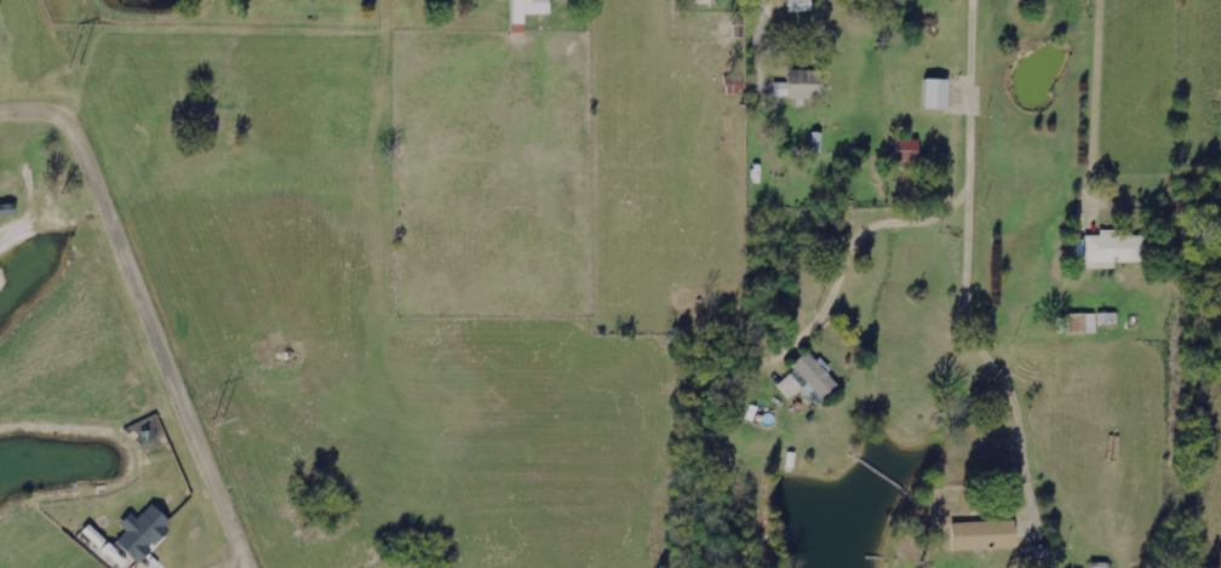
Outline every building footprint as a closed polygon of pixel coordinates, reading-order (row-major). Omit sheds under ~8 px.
[(552,0),(515,0),(515,25),(527,25),(527,14),(552,14),(552,0)] [(790,12),(814,11),(813,0),(789,0),(790,12)] [(822,70),(790,70),(789,98),(822,99),(822,70)] [(950,108),(951,79),(928,78),(927,108),(950,108)] [(775,96),(789,96),(789,83),(775,82),(775,96)] [(898,162),(918,163),(918,139),(899,138),(898,162)] [(1087,268),(1117,268),(1117,262),(1147,261),(1147,235),(1134,235),(1134,230),(1102,230),(1102,235),(1087,235),(1087,268)] [(1118,312),(1100,313),(1101,323),(1118,323),(1118,312)] [(1097,332),(1097,313),(1069,314),(1070,333),(1097,332)] [(777,384),(791,399),(803,388),(819,405),(841,385),(812,352),(777,384)] [(139,518),(133,512),(121,524),(128,530),(117,541),(140,563),(176,525),(154,503),(139,518)] [(956,550),(1017,548),(1016,520),(955,522),(956,550)] [(108,540),(91,524),(84,530),(101,547),(108,540)]
